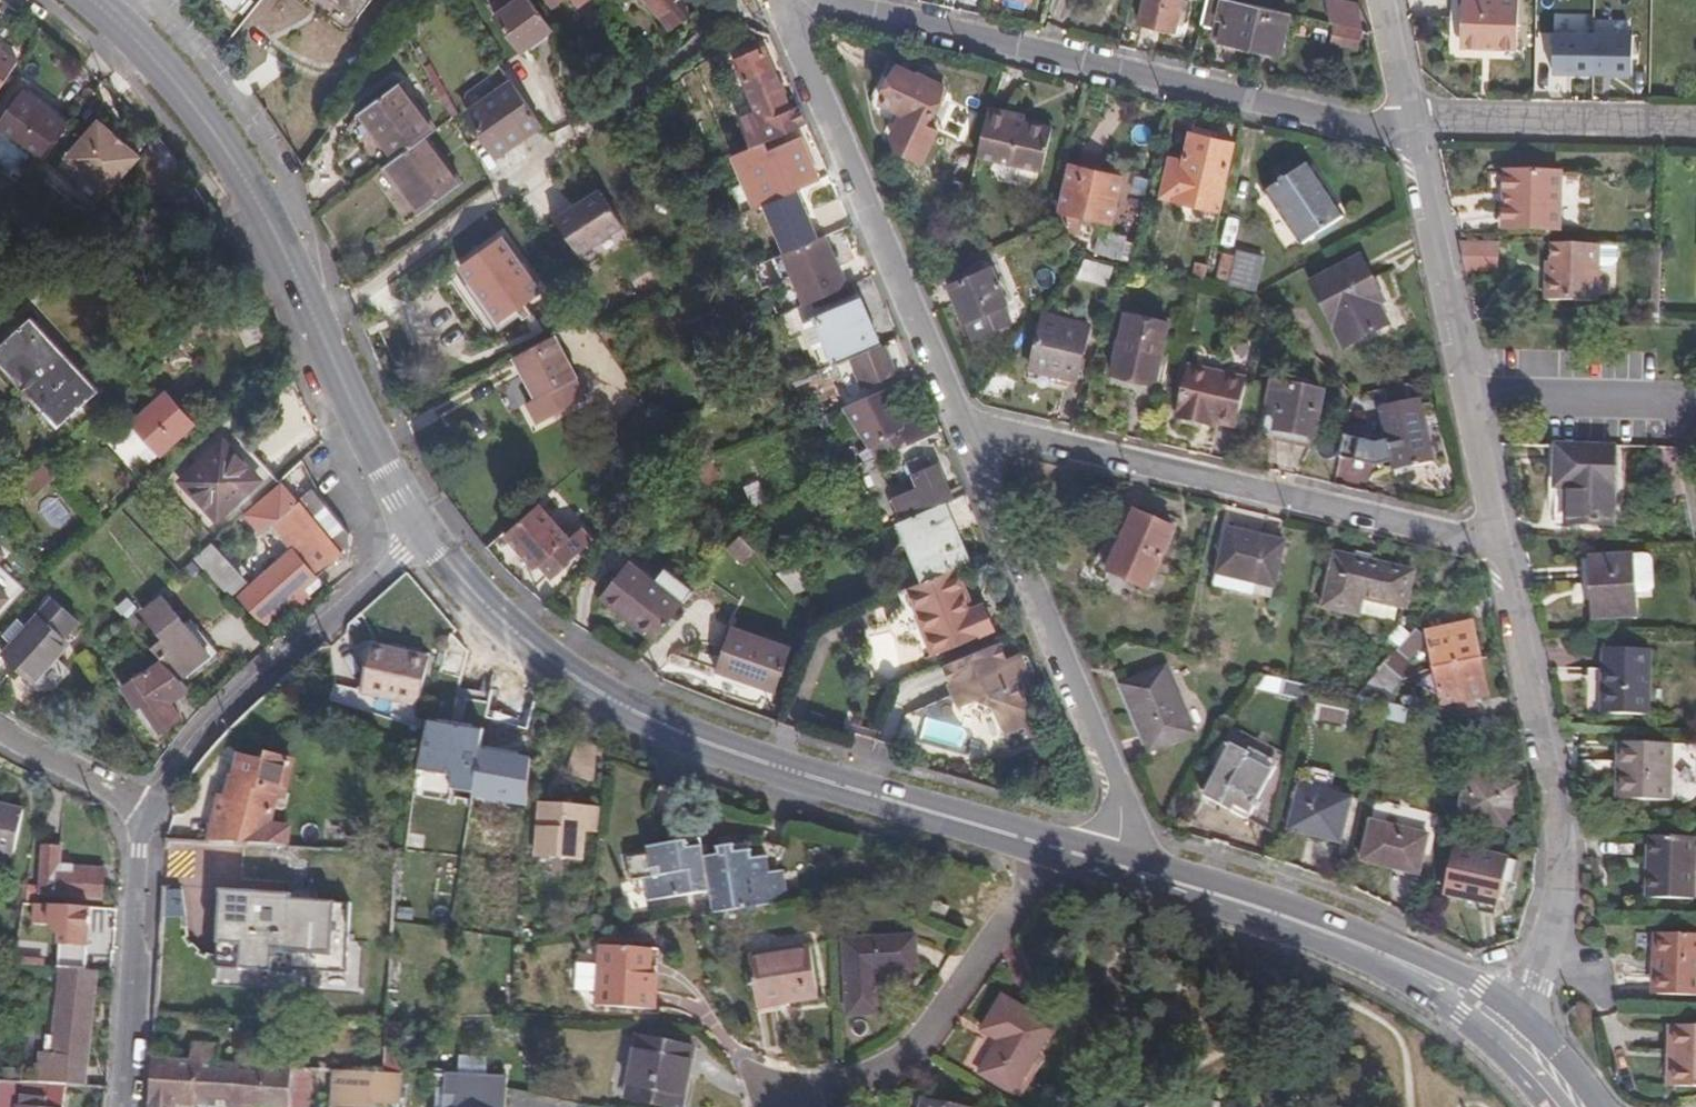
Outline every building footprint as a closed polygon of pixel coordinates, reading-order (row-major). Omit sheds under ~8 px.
[(477,11),(485,23),(516,0),(493,0),(477,11)] [(543,35),(517,0),(516,0),(485,23),(511,59),(543,35)] [(546,14),(566,1),(567,0),(536,0),(546,14)] [(588,2),(586,0),(567,0),(566,1),(574,12),(588,2)] [(631,11),(633,10),(655,38),(673,24),(664,10),(671,4),(668,0),(622,0),(631,11)] [(1169,34),(1177,0),(1140,0),(1134,27),(1156,31),(1169,34)] [(1196,28),(1208,30),(1206,39),(1243,47),(1274,54),(1283,14),(1220,0),(1202,0),(1196,28)] [(1454,0),(1443,0),(1442,17),(1453,18),(1454,0)] [(1453,18),(1453,48),(1510,49),(1511,0),(1454,0),(1453,18)] [(1521,41),(1530,41),(1530,0),(1521,0),(1521,41)] [(1329,26),(1356,32),(1352,8),(1320,2),(1324,25),(1329,26)] [(1636,17),(1556,14),(1554,72),(1634,75),(1636,17)] [(1350,52),(1356,32),(1329,26),(1325,46),(1350,52)] [(731,60),(735,57),(729,45),(709,60),(730,107),(748,99),(731,60)] [(801,122),(794,106),(785,110),(757,49),(735,57),(731,60),(748,99),(730,107),(746,146),(759,140),(801,122)] [(11,60),(0,53),(0,77),(11,60)] [(919,125),(938,87),(915,75),(914,78),(893,67),(876,101),(897,112),(884,135),(887,142),(890,149),(915,162),(931,132),(919,125)] [(61,117),(48,108),(17,85),(0,108),(0,135),(31,158),(61,117)] [(486,159),(532,129),(506,89),(459,119),(486,159)] [(430,141),(402,98),(359,126),(387,169),(379,173),(394,195),(409,218),(450,191),(421,147),(430,141)] [(1014,117),(983,109),(972,157),(1037,173),(1048,130),(1017,122),(1018,118),(1014,117)] [(137,164),(94,128),(63,165),(105,202),(137,164)] [(1212,210),(1217,188),(1214,187),(1224,143),(1215,141),(1183,134),(1176,162),(1162,159),(1153,197),(1212,210)] [(746,146),(730,154),(752,206),(815,177),(807,160),(796,136),(764,149),(759,140),(746,146)] [(168,159),(156,143),(121,190),(141,212),(177,172),(168,159)] [(1329,217),(1298,162),(1257,185),(1264,197),(1288,240),(1329,217)] [(1105,220),(1115,174),(1083,167),(1063,163),(1050,222),(1061,224),(1060,231),(1071,233),(1075,213),(1105,220)] [(1551,228),(1552,173),(1495,172),(1495,201),(1495,228),(1551,228)] [(614,229),(590,193),(547,221),(571,257),(614,229)] [(1065,240),(1054,229),(1045,239),(1056,249),(1065,240)] [(825,234),(775,255),(797,306),(847,285),(838,266),(831,248),(825,234)] [(1112,260),(1117,243),(1090,234),(1085,251),(1112,260)] [(1451,239),(1457,267),(1488,267),(1489,240),(1451,239)] [(1590,243),(1542,242),(1542,274),(1538,274),(1537,286),(1537,299),(1588,300),(1589,264),(1590,243)] [(530,297),(493,243),(452,272),(466,292),(488,325),(530,297)] [(1590,243),(1589,264),(1608,265),(1608,244),(1590,243)] [(1635,277),(1652,278),(1653,244),(1636,244),(1635,277)] [(1242,286),(1250,254),(1223,247),(1222,253),(1210,250),(1204,277),(1242,286)] [(868,276),(860,257),(838,266),(847,285),(868,276)] [(1098,285),(1103,265),(1071,257),(1066,276),(1098,285)] [(1338,349),(1379,326),(1368,306),(1374,302),(1365,285),(1350,258),(1302,285),(1338,349)] [(1194,281),(1197,265),(1186,263),(1183,278),(1194,281)] [(957,279),(970,273),(967,265),(954,271),(957,279)] [(980,269),(970,273),(957,279),(941,285),(951,308),(963,337),(1002,321),(980,269)] [(823,344),(831,362),(847,355),(871,344),(859,317),(851,298),(810,316),(811,318),(823,344)] [(96,385),(30,310),(0,336),(0,357),(55,420),(96,385)] [(1147,380),(1160,320),(1117,310),(1104,370),(1126,375),(1147,380)] [(273,326),(269,315),(239,327),(250,354),(280,341),(273,326)] [(1067,377),(1079,324),(1048,317),(1044,336),(1029,333),(1022,367),(1040,371),(1067,377)] [(823,344),(811,318),(791,327),(803,353),(823,344)] [(533,426),(582,400),(545,331),(505,352),(517,375),(527,394),(519,399),(533,426)] [(871,344),(847,355),(860,385),(869,381),(871,387),(880,383),(878,377),(891,371),(885,356),(878,341),(871,344)] [(693,362),(689,350),(675,355),(679,367),(693,362)] [(1226,426),(1235,383),(1177,370),(1166,419),(1181,422),(1201,427),(1202,421),(1226,426)] [(1304,421),(1311,385),(1259,375),(1249,431),(1273,435),(1299,440),(1302,421),(1304,421)] [(1407,396),(1403,380),(1368,388),(1372,405),(1407,396)] [(885,386),(839,406),(865,446),(853,452),(858,464),(869,460),(934,433),(928,417),(903,426),(894,406),(885,386)] [(155,449),(188,421),(161,390),(128,418),(155,449)] [(1409,396),(1407,396),(1372,405),(1370,405),(1378,438),(1366,440),(1334,434),(1330,456),(1367,462),(1382,460),(1384,468),(1401,464),(1423,459),(1409,396)] [(634,406),(619,419),(627,429),(642,416),(634,406)] [(266,482),(269,480),(247,456),(238,463),(225,449),(215,438),(171,478),(206,516),(233,493),(243,502),(266,482)] [(1657,495),(1677,494),(1667,447),(1651,447),(1657,495)] [(894,517),(896,516),(939,497),(946,494),(938,475),(932,460),(940,457),(936,448),(907,461),(912,472),(903,476),(908,487),(885,496),(892,513),(894,517)] [(1606,453),(1548,451),(1546,483),(1545,520),(1604,522),(1606,453)] [(41,486),(62,469),(51,458),(31,476),(41,486)] [(299,486),(293,459),(269,480),(266,482),(271,487),(284,501),(298,489),(299,486)] [(858,464),(849,468),(862,495),(884,486),(876,475),(869,460),(858,464)] [(314,506),(298,489),(284,501),(271,487),(239,514),(255,532),(265,525),(287,549),(236,596),(258,621),(285,597),(294,607),(302,599),(294,589),(315,570),(330,557),(329,553),(334,548),(338,534),(314,506)] [(882,517),(892,513),(885,496),(875,501),(882,517)] [(896,516),(920,572),(963,554),(950,522),(939,497),(896,516)] [(566,535),(535,500),(497,534),(508,546),(527,567),(531,563),(538,572),(555,557),(552,553),(566,541),(563,537),(566,535)] [(1138,586),(1166,525),(1126,507),(1098,567),(1138,586)] [(1265,586),(1275,542),(1248,536),(1220,529),(1209,573),(1265,586)] [(733,567),(746,556),(734,541),(721,552),(733,567)] [(188,555),(224,595),(237,584),(201,544),(188,555)] [(753,558),(767,575),(783,568),(775,558),(772,560),(763,550),(753,558)] [(1391,620),(1403,568),(1366,559),(1328,550),(1316,603),(1391,620)] [(1629,615),(1624,558),(1578,562),(1581,597),(1583,618),(1629,615)] [(625,624),(646,640),(675,602),(646,580),(621,560),(594,595),(615,611),(628,621),(625,624)] [(767,575),(785,597),(802,590),(792,564),(783,568),(767,575)] [(646,580),(675,602),(685,589),(656,567),(646,580)] [(1000,625),(989,598),(978,603),(970,584),(962,568),(912,590),(916,599),(906,603),(893,616),(895,633),(902,644),(923,643),(929,656),(1000,625)] [(328,585),(315,570),(294,589),(302,599),(294,607),(298,612),(328,585)] [(2,595),(13,582),(0,571),(0,593),(2,595)] [(143,644),(156,658),(172,677),(204,652),(157,593),(137,609),(157,632),(143,644)] [(62,641),(32,614),(0,650),(0,658),(12,669),(26,682),(62,641)] [(1433,703),(1479,693),(1469,649),(1463,622),(1417,633),(1433,703)] [(773,689),(789,645),(730,623),(714,668),(740,677),(773,689)] [(1415,644),(1403,632),(1387,650),(1399,662),(1415,644)] [(463,657),(444,637),(436,675),(460,679),(463,657)] [(995,641),(937,666),(955,706),(970,700),(990,705),(1000,733),(1028,722),(1017,694),(1011,681),(1002,659),(995,641)] [(411,705),(421,659),(364,646),(359,667),(354,693),(411,705)] [(1348,694),(1376,701),(1383,702),(1386,690),(1384,688),(1402,666),(1399,662),(1387,650),(1348,694)] [(1640,713),(1642,652),(1597,651),(1596,671),(1582,670),(1581,691),(1581,711),(1640,713)] [(1015,654),(1002,659),(1011,681),(1024,676),(1015,654)] [(164,700),(182,688),(172,677),(156,658),(116,684),(129,705),(135,703),(153,731),(164,723),(174,717),(164,700)] [(1138,750),(1183,730),(1154,665),(1109,684),(1123,715),(1138,750)] [(1254,674),(1244,690),(1294,703),(1299,684),(1254,674)] [(1376,701),(1373,719),(1391,723),(1394,706),(1383,702),(1376,701)] [(1028,722),(1000,733),(1008,749),(1035,737),(1028,722)] [(1660,798),(1663,742),(1612,739),(1610,757),(1618,758),(1617,775),(1616,795),(1660,798)] [(585,781),(596,749),(571,740),(560,772),(585,781)] [(209,819),(205,840),(281,845),(287,825),(269,821),(278,784),(281,784),(288,751),(260,743),(258,752),(245,749),(237,754),(232,773),(229,773),(223,798),(213,795),(209,819)] [(1233,815),(1261,830),(1275,772),(1223,744),(1196,796),(1233,815)] [(463,775),(463,759),(452,759),(437,759),(437,816),(455,816),(455,811),(480,811),(480,775),(463,775)] [(1503,829),(1513,784),(1461,772),(1451,817),(1503,829)] [(1308,834),(1331,839),(1341,795),(1289,783),(1279,827),(1308,834)] [(6,858),(17,805),(0,801),(0,857),(6,858)] [(578,834),(592,835),(594,808),(558,805),(535,803),(531,858),(576,861),(578,834)] [(654,850),(656,845),(664,820),(654,817),(643,814),(634,844),(642,847),(654,850)] [(1413,854),(1418,834),(1362,821),(1353,859),(1384,866),(1409,872),(1413,854)] [(1424,835),(1418,834),(1413,854),(1419,856),(1424,835)] [(1678,899),(1683,837),(1646,834),(1644,861),(1651,861),(1650,879),(1648,896),(1678,899)] [(697,845),(695,839),(656,845),(654,850),(642,847),(643,854),(650,853),(651,857),(678,852),(678,848),(697,845)] [(704,890),(708,912),(785,899),(779,871),(776,869),(779,847),(767,843),(756,840),(754,847),(745,849),(728,852),(728,854),(713,857),(712,854),(699,856),(704,890)] [(711,847),(712,854),(713,857),(728,854),(728,852),(745,849),(743,841),(711,847)] [(96,880),(97,868),(54,864),(55,845),(37,844),(32,893),(94,898),(96,880)] [(642,899),(704,890),(699,856),(697,845),(678,848),(678,852),(651,857),(650,853),(643,854),(620,858),(624,880),(639,878),(642,899)] [(1489,906),(1500,859),(1448,847),(1437,894),(1455,898),(1470,902),(1468,911),(1484,915),(1486,905),(1489,906)] [(287,971),(341,974),(346,904),(298,901),(299,884),(286,884),(285,895),(215,891),(211,953),(235,955),(234,971),(287,974),(287,971)] [(943,904),(925,897),(918,916),(936,923),(943,904)] [(94,927),(95,911),(47,907),(43,954),(67,955),(68,952),(83,953),(83,945),(92,946),(94,927)] [(841,1017),(876,1014),(872,969),(909,966),(906,933),(834,940),(841,1017)] [(1695,949),(1695,937),(1646,933),(1645,955),(1652,955),(1651,976),(1649,991),(1692,995),(1695,949)] [(7,963),(35,966),(38,941),(10,938),(7,963)] [(654,1010),(656,976),(644,976),(644,968),(648,968),(649,949),(594,946),(591,1007),(654,1010)] [(812,1001),(808,951),(745,956),(750,1006),(812,1001)] [(59,1083),(81,1084),(85,1005),(87,969),(51,967),(47,1051),(30,1050),(28,1081),(59,1083)] [(976,1070),(1010,1090),(1048,1025),(1021,1009),(998,996),(977,1030),(994,1040),(976,1070)] [(1659,1026),(1659,1085),(1695,1085),(1695,1026),(1659,1026)] [(672,1106),(680,1045),(629,1039),(621,1101),(672,1106)] [(142,1106),(169,1106),(182,1106),(301,1106),(303,1069),(213,1063),(214,1047),(185,1045),(184,1062),(145,1060),(143,1099),(142,1106)] [(10,1083),(12,1070),(0,1069),(0,1081),(7,1082),(10,1083)] [(367,1071),(329,1069),(326,1100),(366,1102),(367,1071)] [(384,1103),(387,1073),(367,1071),(366,1102),(384,1103)] [(440,1073),(404,1072),(403,1088),(440,1090),(440,1073)] [(500,1087),(500,1077),(444,1074),(442,1106),(499,1106),(500,1087)] [(18,1080),(16,1106),(58,1106),(58,1104),(59,1083),(28,1081),(18,1080)] [(919,1099),(917,1106),(956,1106),(919,1099)]
